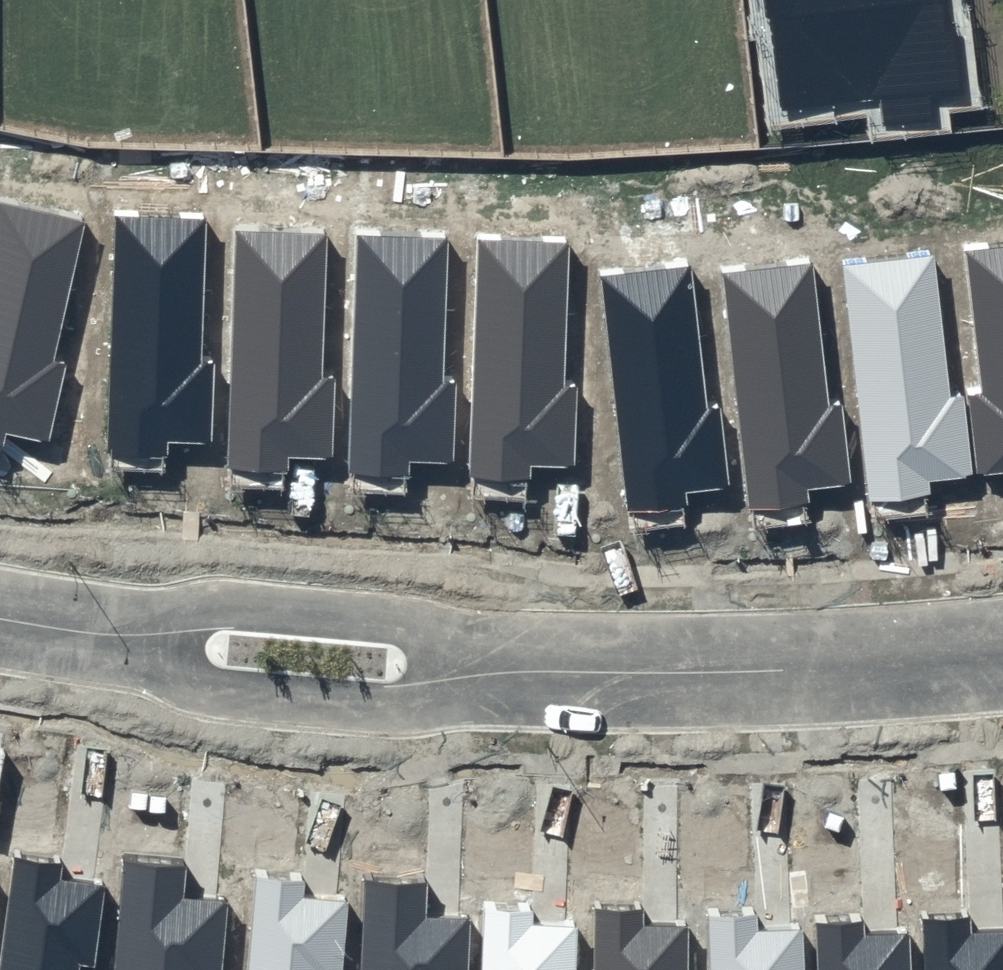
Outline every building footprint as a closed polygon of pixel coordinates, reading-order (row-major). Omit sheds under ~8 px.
[(779,109),(880,99),(884,128),(941,122),(937,98),(965,95),(952,0),(765,0),(779,109)] [(0,202),(0,447),(3,448),(7,433),(48,443),(66,364),(51,360),(84,221),(0,202)] [(205,219),(114,217),(110,454),(170,456),(171,442),(213,443),(215,362),(200,362),(205,219)] [(325,234),(234,232),(230,469),(290,472),(291,457),(333,458),(335,378),(320,377),(325,234)] [(444,240),(353,238),(349,475),(409,478),(410,463),(452,464),(454,384),(439,383),(444,240)] [(567,243),(476,241),(472,478),(532,481),(533,466),(575,467),(577,387),(562,386),(567,243)] [(969,251),(987,392),(972,395),(982,474),(1002,472),(1002,247),(969,251)] [(935,256),(845,265),(871,501),(932,496),(930,481),(973,477),(964,397),(949,398),(935,256)] [(814,264),(724,273),(751,509),(811,504),(810,489),(852,484),(843,405),(828,406),(814,264)] [(693,267),(602,277),(629,513),(690,507),(688,493),(731,488),(722,409),(707,410),(693,267)] [(13,854),(0,967),(0,969),(82,969),(82,967),(96,969),(105,887),(59,882),(62,860),(13,854)] [(123,857),(113,969),(223,969),(227,903),(182,899),(184,863),(123,857)] [(254,873),(246,969),(343,969),(348,901),(301,897),(303,877),(254,873)] [(365,878),(361,969),(469,969),(470,918),(423,917),(425,880),(365,878)] [(595,905),(594,969),(687,969),(687,922),(641,921),(641,906),(595,905)] [(485,907),(483,969),(575,969),(577,926),(531,924),(532,909),(485,907)] [(709,917),(711,969),(803,969),(802,929),(756,931),(755,916),(709,917)] [(817,919),(818,969),(911,969),(910,931),(864,933),(863,918),(817,919)] [(925,919),(927,969),(1002,969),(1002,932),(973,933),(972,918),(925,919)]
